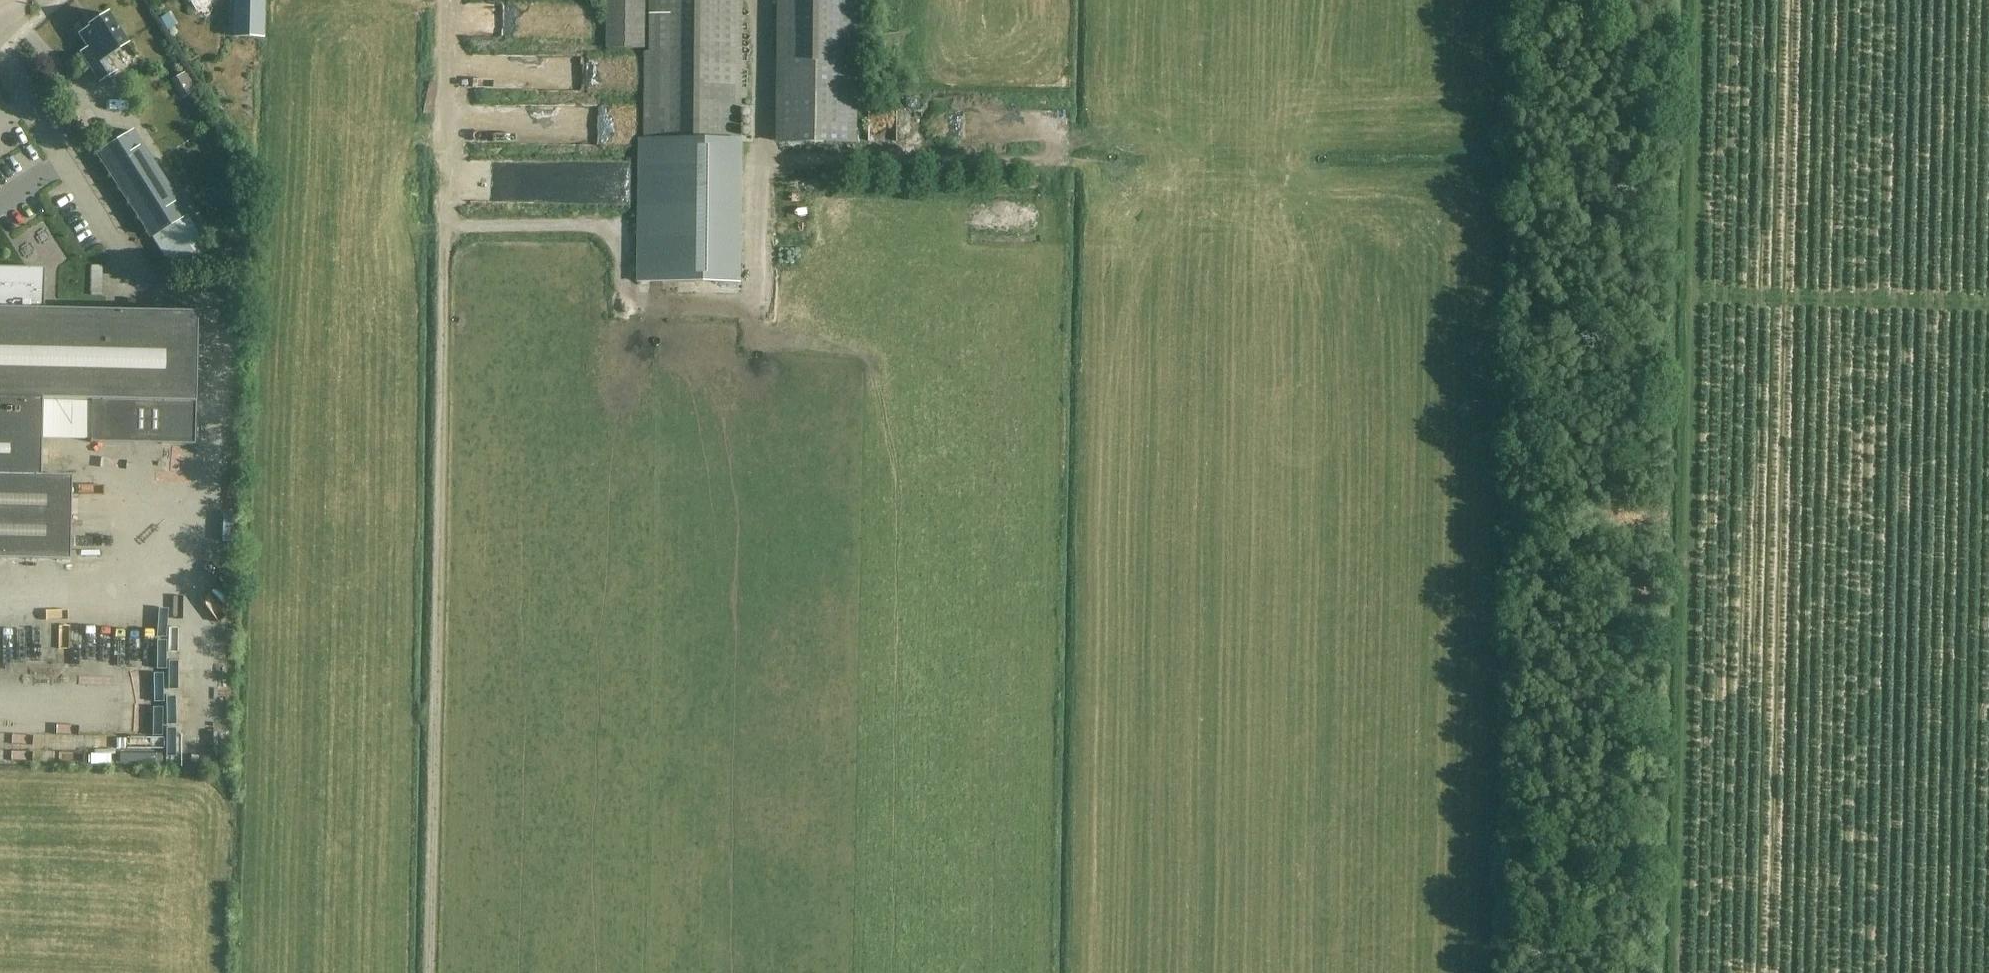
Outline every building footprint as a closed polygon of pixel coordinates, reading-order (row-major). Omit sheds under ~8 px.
[(231,37),(261,38),(262,0),(232,0),(231,37)] [(608,48),(645,48),(645,0),(608,0),(608,48)] [(639,141),(638,282),(740,284),(741,0),(657,0),(656,141),(639,141)] [(857,2),(777,1),(776,144),(856,145),(857,2)] [(127,44),(108,14),(88,27),(90,28),(79,35),(88,49),(81,53),(99,81),(116,70),(107,57),(127,44)] [(167,193),(128,132),(94,154),(149,238),(183,217),(181,214),(188,209),(174,188),(167,193)] [(70,561),(72,478),(28,477),(29,400),(40,400),(39,440),(193,444),(196,314),(42,311),(43,269),(0,268),(0,560),(70,561)]
